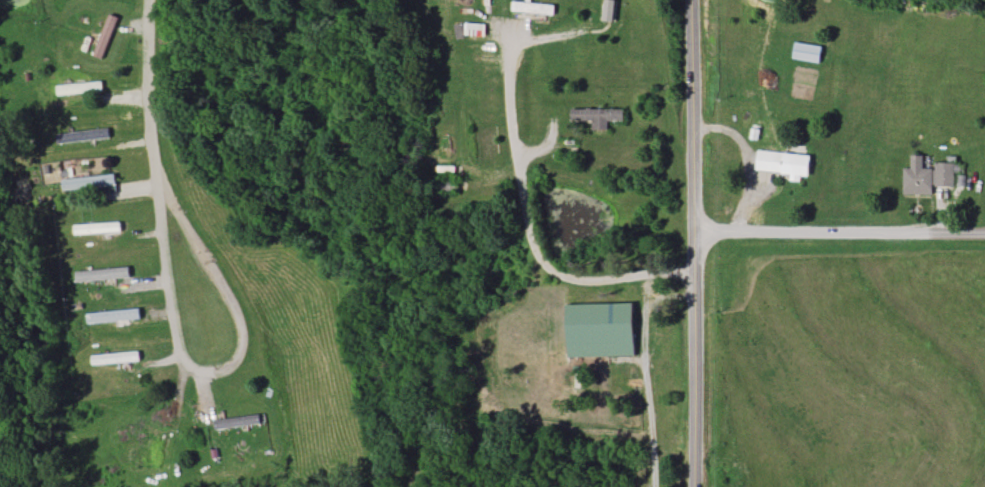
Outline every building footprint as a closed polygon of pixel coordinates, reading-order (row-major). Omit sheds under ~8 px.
[(618,1),(611,0),(605,0),(601,21),(613,24),(618,1)] [(512,14),(555,15),(555,4),(512,4),(512,14)] [(103,59),(118,20),(108,17),(94,55),(103,59)] [(819,64),(822,47),(796,42),(792,59),(819,64)] [(103,92),(102,82),(57,86),(58,95),(103,92)] [(623,109),(571,109),(571,120),(592,121),(592,130),(607,130),(607,121),(623,121),(623,109)] [(108,142),(108,130),(68,130),(68,142),(108,142)] [(809,176),(811,154),(758,151),(756,171),(791,174),(790,180),(800,181),(800,176),(809,176)] [(933,194),(933,165),(926,165),(926,155),(912,155),(912,168),(904,168),(904,194),(933,194)] [(936,163),(936,186),(956,186),(956,172),(964,172),(964,163),(936,163)] [(115,186),(114,175),(64,178),(64,189),(115,186)] [(129,266),(77,271),(78,282),(130,277),(129,266)] [(634,356),(633,302),(568,303),(568,356),(634,356)] [(89,324),(139,319),(138,308),(88,313),(89,324)] [(259,422),(257,412),(213,421),(215,431),(259,422)]
